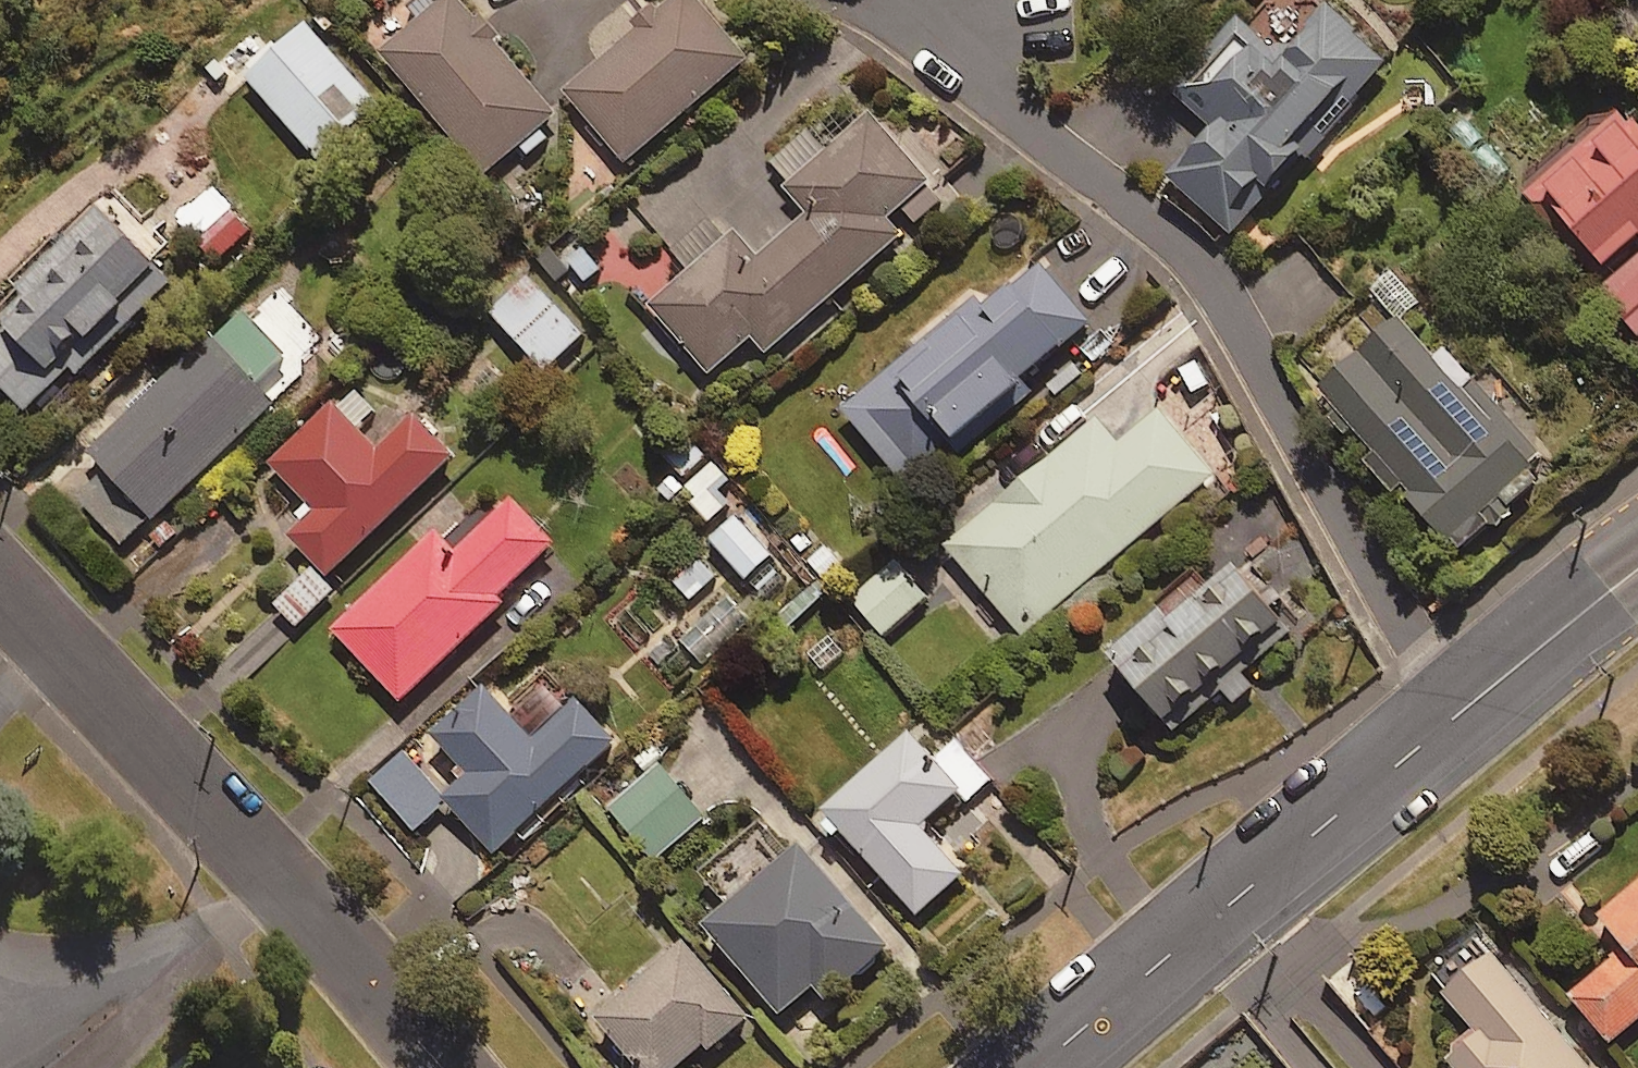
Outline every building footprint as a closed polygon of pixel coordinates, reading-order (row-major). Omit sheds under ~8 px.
[(527,159),(554,136),(546,127),(558,117),(462,0),(450,0),(388,52),(489,174),(519,149),(527,159)] [(703,0),(674,0),(569,90),(631,163),(753,58),(703,0)] [(1386,62),(1319,10),(1282,57),(1238,23),(1177,100),(1207,124),(1164,180),(1225,229),(1259,185),(1267,191),(1322,122),(1332,130),(1386,62)] [(382,104),(311,24),(250,78),(322,158),(382,104)] [(1514,198),(1635,345),(1637,342),(1637,130),(1620,108),(1514,198)] [(761,261),(719,213),(678,249),(696,270),(655,305),(715,374),(757,337),(771,354),(908,234),(893,217),(935,180),(875,112),(829,152),(811,131),(775,163),(817,211),(761,261)] [(254,232),(217,188),(182,218),(220,262),(254,232)] [(105,200),(0,309),(0,313),(12,325),(0,337),(0,379),(33,411),(76,367),(82,373),(101,354),(93,346),(129,309),(140,320),(184,275),(105,200)] [(574,299),(602,266),(575,244),(548,277),(574,299)] [(1094,322),(1042,265),(994,308),(981,294),(849,414),(914,486),(1094,322)] [(588,332),(539,283),(502,320),(551,369),(588,332)] [(104,463),(157,519),(303,376),(245,312),(94,452),(104,463)] [(1488,524),(1496,533),(1517,514),(1509,505),(1549,469),(1464,376),(1456,384),(1400,323),(1320,397),(1334,412),(1327,418),(1346,438),(1352,432),(1379,461),(1367,471),(1450,558),(1488,524)] [(380,411),(357,387),(276,464),(322,512),(296,537),(333,576),(458,456),(420,417),(383,453),(361,430),(380,411)] [(1215,476),(1162,413),(1122,446),(1100,420),(950,545),(1025,635),(1215,476)] [(678,423),(657,449),(692,478),(713,453),(678,423)] [(733,477),(720,462),(686,492),(712,522),(737,500),(725,485),(733,477)] [(157,519),(104,463),(73,491),(126,548),(157,519)] [(560,544),(519,501),(461,555),(441,534),(339,630),(406,702),(510,603),(504,597),(560,544)] [(791,570),(739,512),(712,536),(764,594),(791,570)] [(802,521),(784,541),(832,584),(850,564),(802,521)] [(931,597),(900,562),(856,600),(887,636),(931,597)] [(1231,697),(1242,708),(1264,688),(1254,676),(1268,663),(1259,653),(1295,621),(1242,562),(1195,605),(1187,597),(1120,657),(1181,724),(1200,707),(1209,717),(1231,697)] [(339,590),(318,568),(279,604),(299,626),(339,590)] [(539,741),(490,687),(438,734),(474,774),(448,798),(498,854),(621,742),(584,701),(539,741)] [(921,732),(831,810),(840,820),(832,826),(843,839),(851,832),(923,914),(968,875),(926,827),(965,793),(938,762),(943,758),(921,732)] [(449,803),(408,754),(375,782),(417,831),(449,803)] [(709,816),(664,764),(614,808),(660,860),(709,816)] [(893,947),(808,847),(715,926),(788,1013),(820,986),(832,1000),(893,947)] [(1610,1046),(1637,1022),(1637,887),(1592,926),(1619,958),(1571,999),(1610,1046)] [(645,1067),(682,1067),(708,1046),(713,1051),(753,1019),(693,946),(604,1019),(645,1067)] [(1491,956),(1443,998),(1475,1034),(1440,1065),(1443,1067),(1590,1067),(1491,956)]
